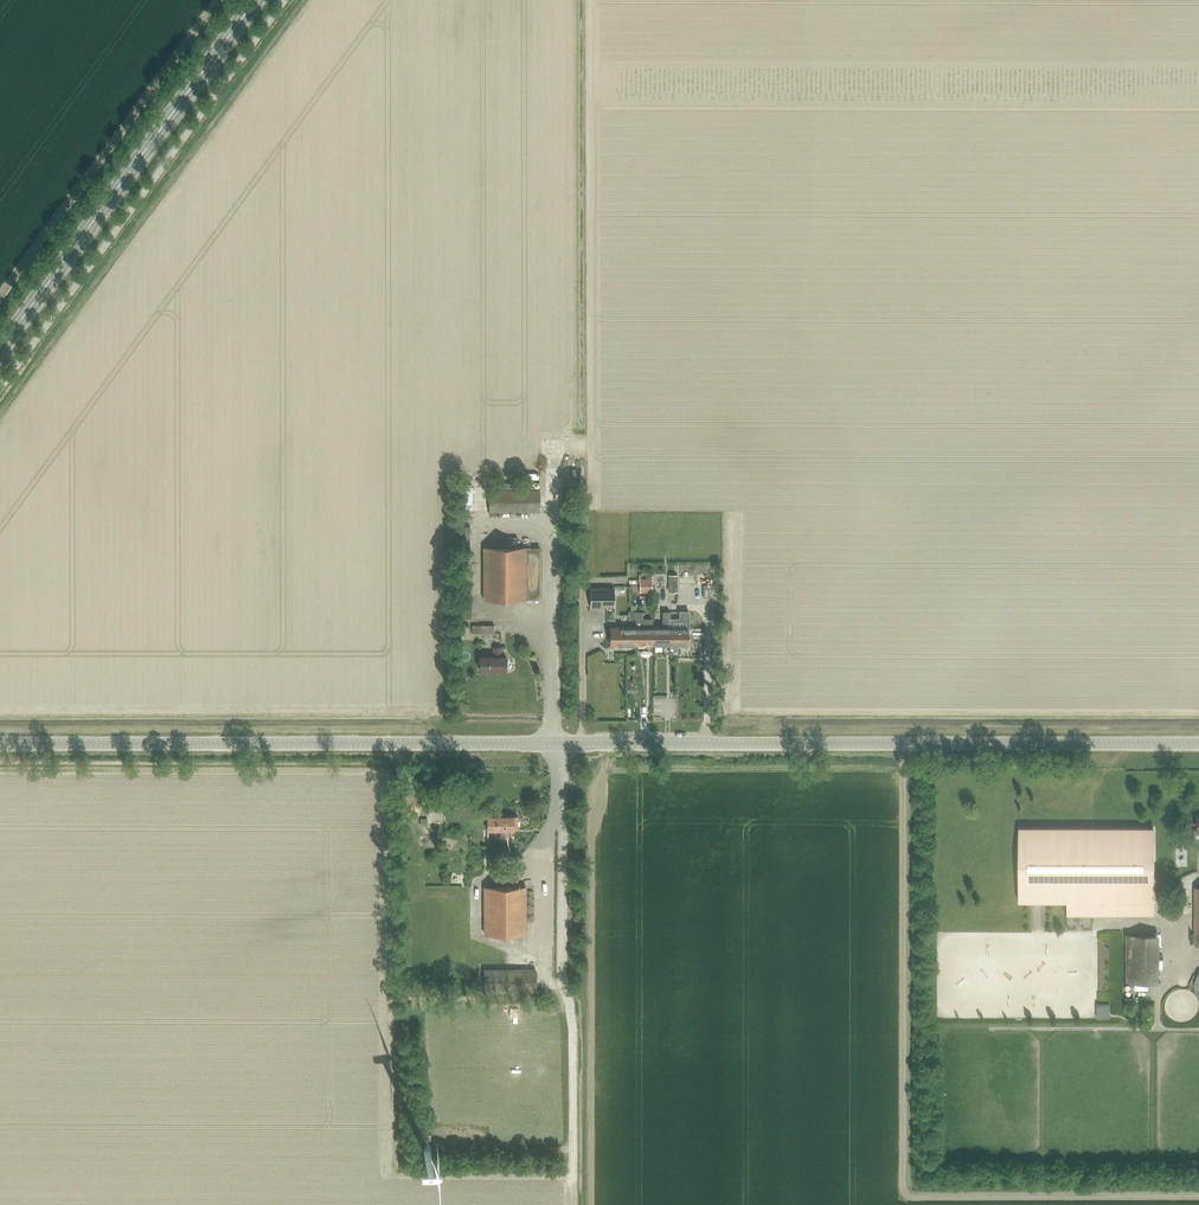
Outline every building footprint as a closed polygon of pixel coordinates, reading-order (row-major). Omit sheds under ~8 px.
[(548,436),(548,458),(558,458),(558,436),(548,436)] [(538,483),(537,475),(528,476),(529,484),(538,483)] [(540,513),(540,490),(489,490),(489,512),(540,513)] [(484,600),(540,600),(540,548),(484,548),(484,600)] [(652,592),(652,583),(651,574),(648,574),(648,572),(642,572),(642,574),(639,574),(639,593),(652,592)] [(668,575),(668,592),(677,592),(677,575),(668,575)] [(712,598),(712,583),(703,583),(704,599),(712,598)] [(589,588),(590,607),(614,607),(613,588),(589,588)] [(670,627),(670,611),(662,612),(662,627),(653,627),(653,645),(670,645),(670,627)] [(670,627),(670,645),(687,645),(688,645),(687,627),(696,627),(696,612),(687,612),(687,611),(681,611),(681,627),(670,627)] [(653,627),(653,618),(643,618),(643,612),(635,612),(635,620),(635,627),(636,627),(636,645),(653,645),(653,627)] [(494,633),(494,625),(480,625),(480,633),(494,633)] [(636,627),(635,627),(619,628),(619,627),(618,627),(618,628),(611,628),(611,627),(610,627),(610,646),(611,646),(636,645),(636,627)] [(506,671),(506,657),(501,657),(501,647),(493,647),(493,657),(480,657),(480,671),(506,671)] [(513,817),(513,816),(487,816),(487,830),(501,830),(501,840),(509,840),(509,830),(513,830),(517,830),(518,817),(513,817)] [(1154,828),(1020,828),(1020,902),(1068,902),(1068,914),(1117,914),(1117,902),(1154,902),(1154,828)] [(485,934),(526,934),(526,887),(484,887),(485,934)] [(1160,983),(1160,934),(1126,934),(1126,982),(1160,983)] [(484,992),(537,992),(537,969),(484,969),(484,992)]
